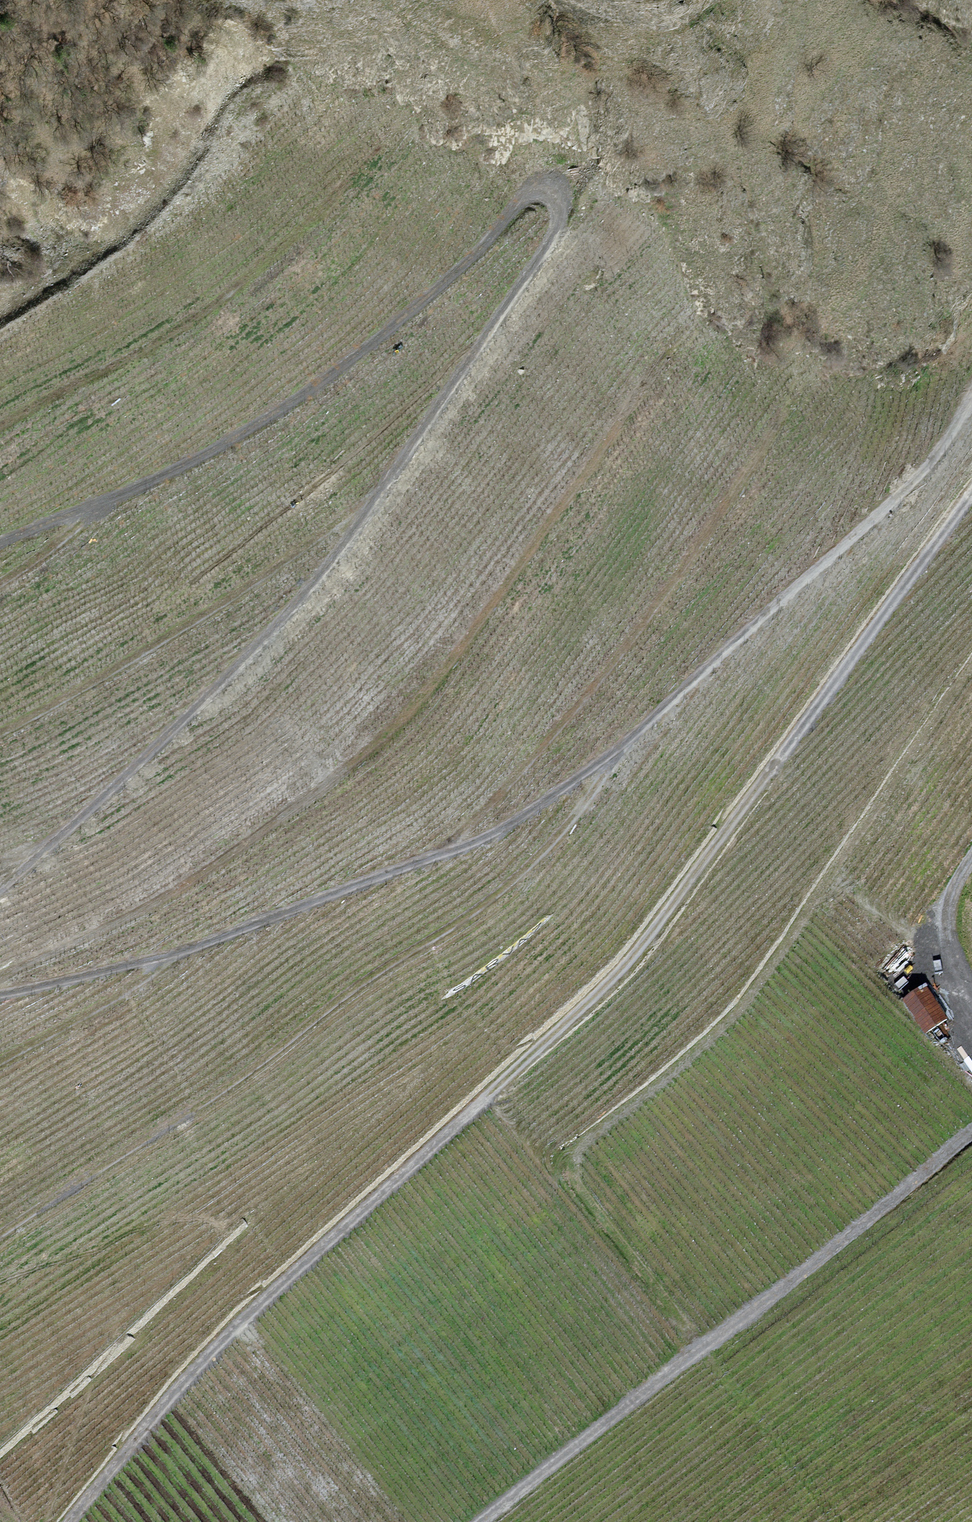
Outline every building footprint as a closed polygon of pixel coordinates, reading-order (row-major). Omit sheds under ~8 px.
[(948,1019),(925,984),(902,999),(925,1034),(948,1019)]
